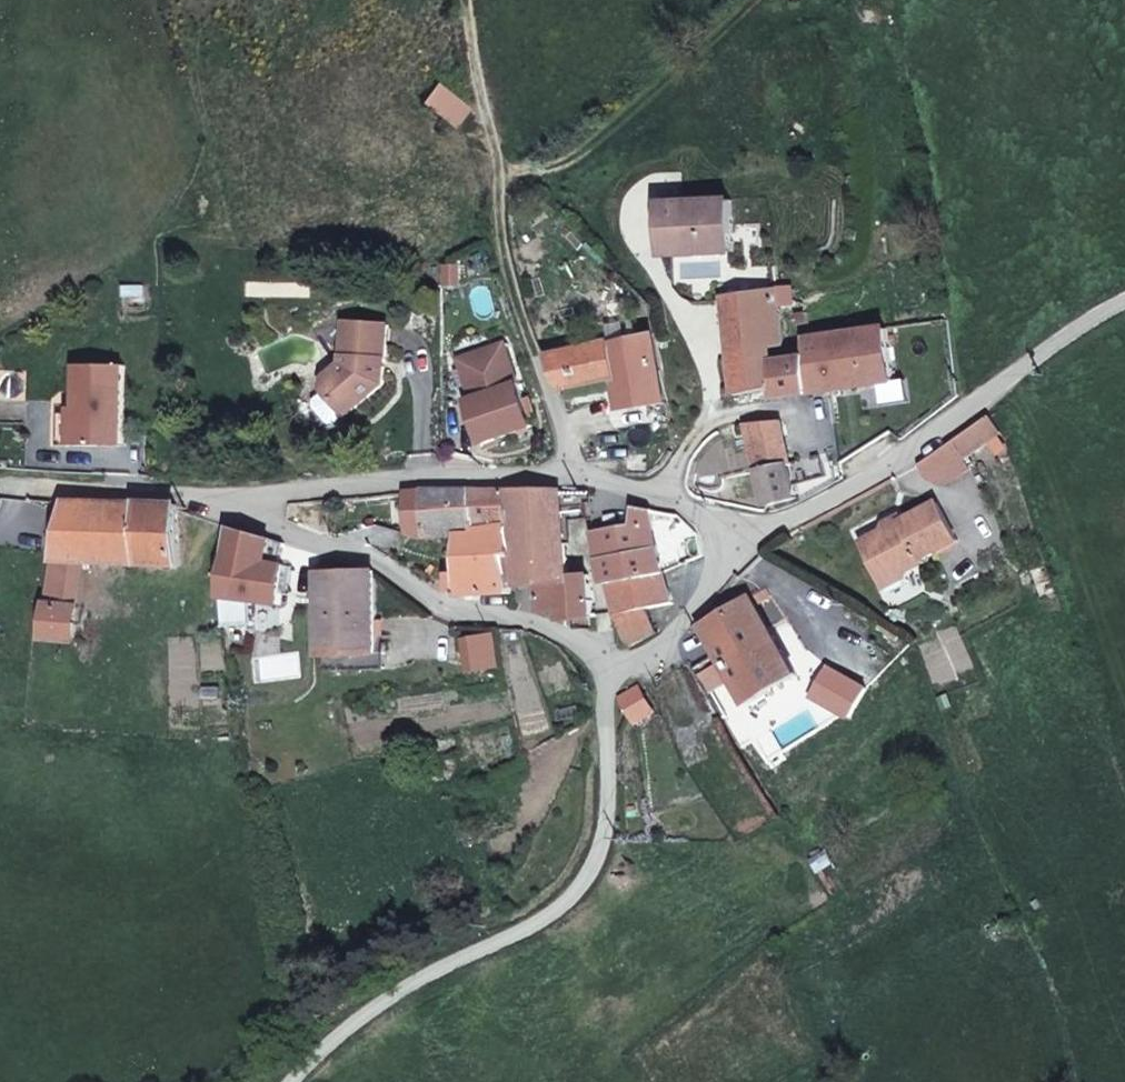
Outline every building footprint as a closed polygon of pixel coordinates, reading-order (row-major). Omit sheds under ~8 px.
[(731,234),(728,182),(653,185),(656,236),(731,234)] [(676,243),(654,247),(642,248),(653,316),(654,326),(697,316),(676,243)] [(775,289),(792,286),(789,266),(720,277),(726,327),(732,377),(738,373),(759,370),(773,367),(769,332),(768,321),(778,320),(775,289)] [(890,359),(886,322),(884,306),(804,313),(806,327),(769,332),(773,367),(772,374),(815,367),(818,377),(833,375),(832,364),(890,359)] [(383,307),(343,308),(347,403),(356,408),(368,386),(380,364),(382,363),(383,307)] [(317,388),(347,403),(343,308),(337,308),(337,340),(316,375),(313,383),(317,388)] [(524,403),(501,316),(453,329),(461,360),(466,359),(469,369),(458,371),(471,418),(498,411),(524,403)] [(640,386),(663,384),(654,326),(653,316),(542,333),(554,370),(611,359),(616,389),(640,386)] [(73,396),(73,429),(96,429),(119,429),(119,348),(73,348),(73,396)] [(761,376),(772,374),(773,367),(759,370),(761,376)] [(978,388),(910,439),(915,447),(921,454),(937,457),(960,439),(952,430),(987,401),(978,388)] [(775,393),(739,400),(762,479),(789,469),(782,431),(775,393)] [(55,429),(73,429),(73,396),(55,396),(55,429)] [(566,565),(559,470),(505,471),(510,516),(511,532),(503,533),(506,568),(538,568),(540,593),(561,592),(562,606),(590,599),(585,564),(566,565)] [(435,474),(409,476),(410,520),(448,518),(510,516),(505,471),(461,472),(435,474)] [(389,479),(391,521),(410,520),(409,476),(389,479)] [(864,561),(910,537),(906,530),(942,510),(925,476),(905,484),(888,496),(891,503),(872,514),(859,511),(850,516),(857,532),(850,535),(864,561)] [(176,517),(176,487),(61,485),(55,538),(46,624),(77,628),(79,595),(74,594),(77,549),(177,548),(176,517)] [(650,592),(652,598),(670,591),(660,560),(647,492),(632,486),(626,503),(591,508),(604,556),(616,593),(648,586),(650,592)] [(453,549),(458,579),(505,577),(506,568),(503,533),(511,532),(510,516),(448,518),(453,549)] [(279,552),(280,530),(240,519),(238,530),(237,544),(279,552)] [(279,571),(279,552),(237,544),(238,530),(231,526),(225,527),(218,535),(224,609),(255,601),(256,589),(279,590),(279,571)] [(374,557),(317,558),(320,620),(321,641),(376,637),(375,597),(374,557)] [(787,652),(743,579),(721,594),(699,608),(742,680),(787,652)] [(268,609),(225,615),(229,637),(270,629),(268,609)] [(655,698),(638,671),(620,682),(636,710),(655,698)]
